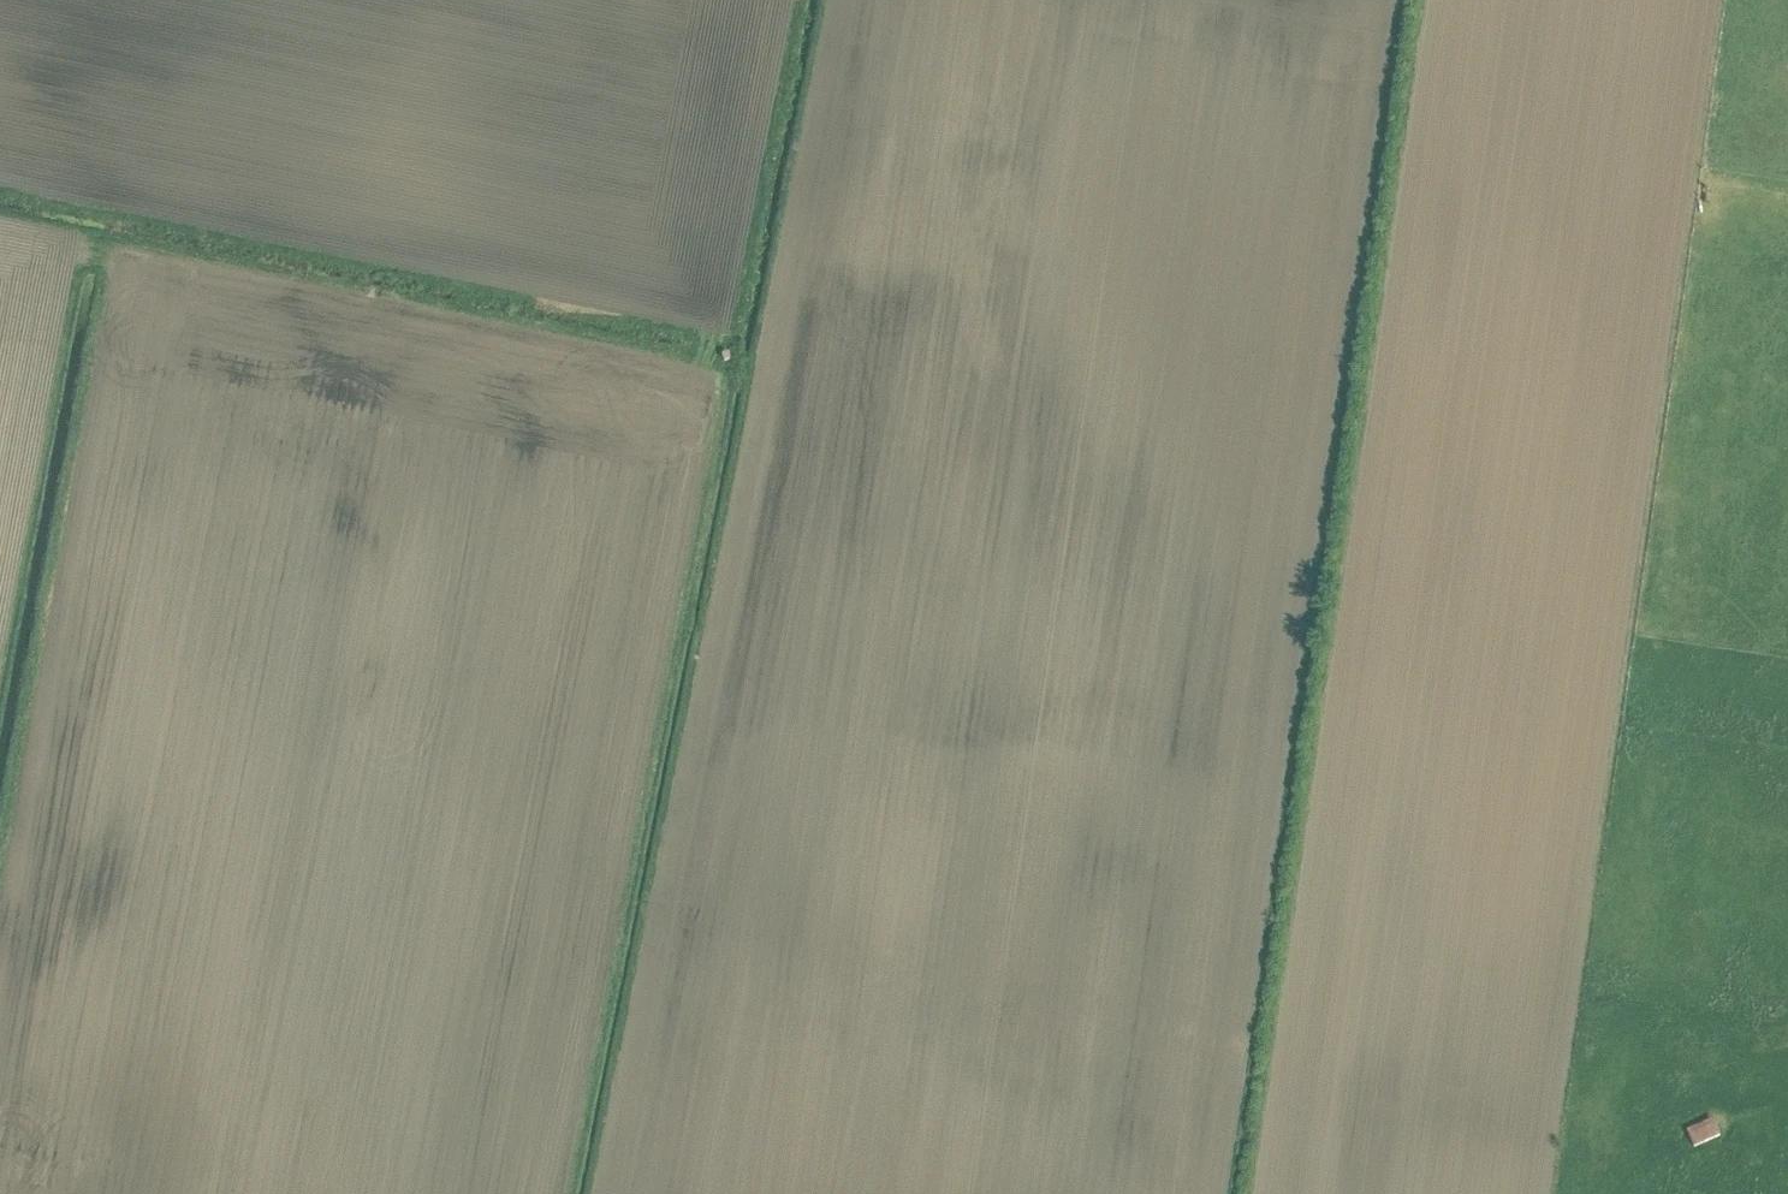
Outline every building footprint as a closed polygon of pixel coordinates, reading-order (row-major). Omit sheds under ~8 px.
[(1693,1146),(1721,1138),(1716,1120),(1688,1128),(1693,1146)]
